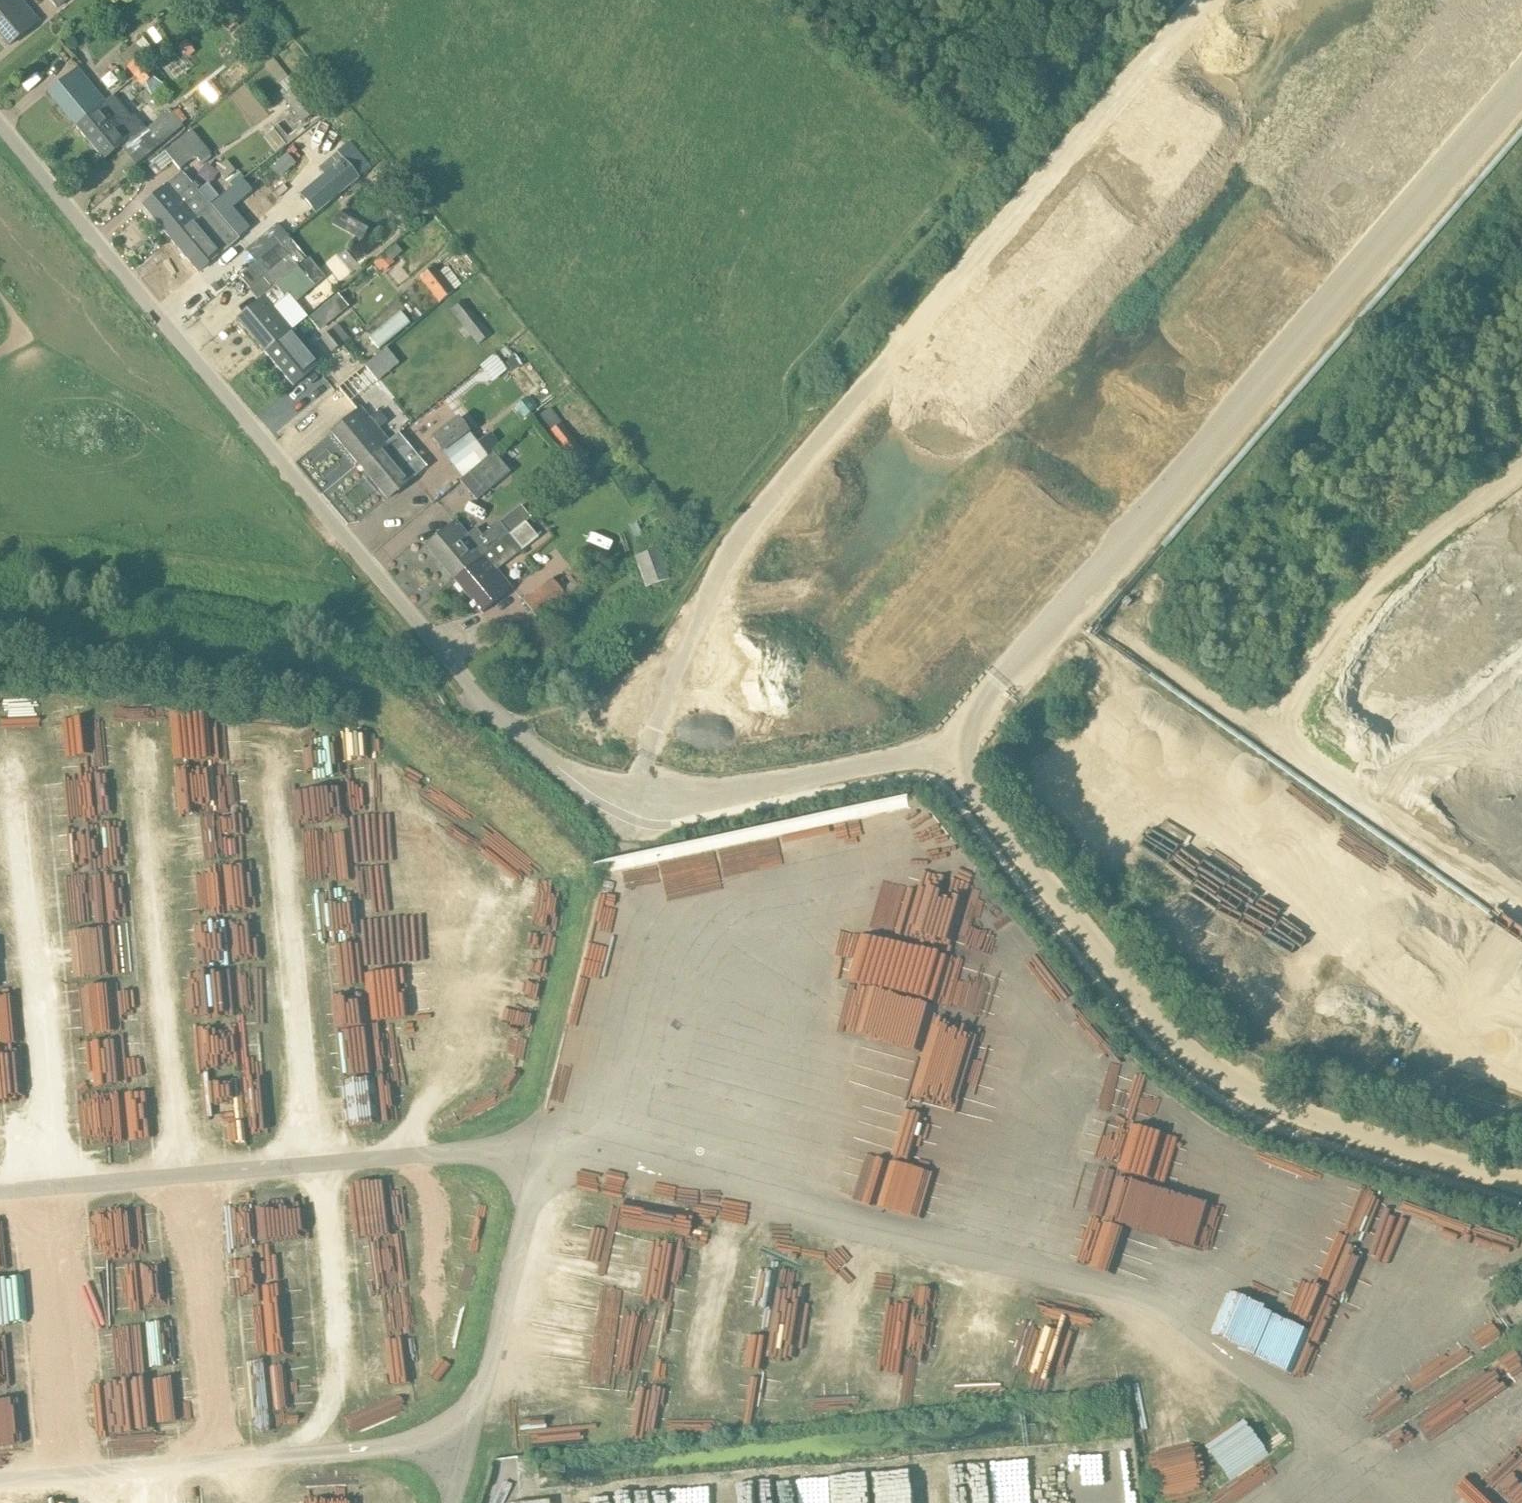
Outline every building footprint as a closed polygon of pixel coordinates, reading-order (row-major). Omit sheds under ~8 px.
[(22,0),(0,0),(0,34),(9,45),(39,21),(22,0)] [(134,76),(148,65),(142,57),(144,54),(135,44),(118,57),(134,76)] [(148,65),(134,76),(158,104),(172,93),(148,65)] [(76,125),(105,101),(77,67),(48,91),(76,125)] [(301,121),(318,111),(298,84),(283,97),(301,121)] [(105,101),(76,125),(104,159),(133,134),(105,101)] [(159,146),(183,127),(170,110),(146,130),(159,146)] [(202,164),(213,155),(192,129),(165,151),(180,169),(196,157),(202,164)] [(316,212),(358,177),(338,153),(319,169),(324,174),(300,194),(316,212)] [(200,214),(211,205),(182,172),(142,207),(170,239),(200,214)] [(228,246),(200,214),(170,239),(198,272),(228,246)] [(294,327),(295,328),(307,317),(289,294),(307,279),(297,267),(304,261),(286,237),(269,251),(256,262),(256,261),(239,276),(258,300),(237,318),(265,351),(294,327)] [(441,302),(455,289),(436,264),(419,276),(441,302)] [(215,292),(219,288),(214,282),(210,286),(215,292)] [(478,345),(492,333),(473,310),(483,301),(474,291),(464,298),(451,310),(478,345)] [(379,349),(410,324),(400,311),(368,337),(379,349)] [(332,352),(351,337),(339,323),(321,339),(332,352)] [(322,361),(295,328),(294,327),(265,351),(293,385),(322,361)] [(378,381),(400,363),(387,347),(365,365),(378,381)] [(359,465),(389,440),(379,429),(388,421),(379,411),(370,418),(361,407),(331,432),(359,465)] [(561,422),(550,407),(539,416),(550,431),(576,465),(567,472),(575,483),(597,466),(589,456),(562,422),(561,422)] [(487,455),(487,456),(497,447),(488,434),(478,442),(469,432),(470,431),(469,429),(479,421),(472,410),(460,419),(459,417),(432,436),(443,452),(461,476),(487,455)] [(529,434),(534,434),(537,431),(532,425),(526,430),(529,434)] [(389,440),(359,465),(388,499),(417,474),(389,440)] [(487,455),(461,476),(462,478),(460,480),(476,500),(510,472),(494,452),(488,456),(487,456),(487,455)] [(508,533),(454,578),(482,611),(512,587),(497,569),(522,549),(543,533),(531,517),(509,533),(508,533)] [(454,578),(508,533),(500,523),(476,543),(456,520),(427,544),(454,578)] [(645,586),(670,578),(659,548),(635,557),(645,586)] [(566,595),(590,576),(580,563),(557,583),(552,577),(524,599),(537,618),(566,596),(566,595)] [(1502,1238),(1503,1262),(1514,1262),(1513,1238),(1502,1238)]
